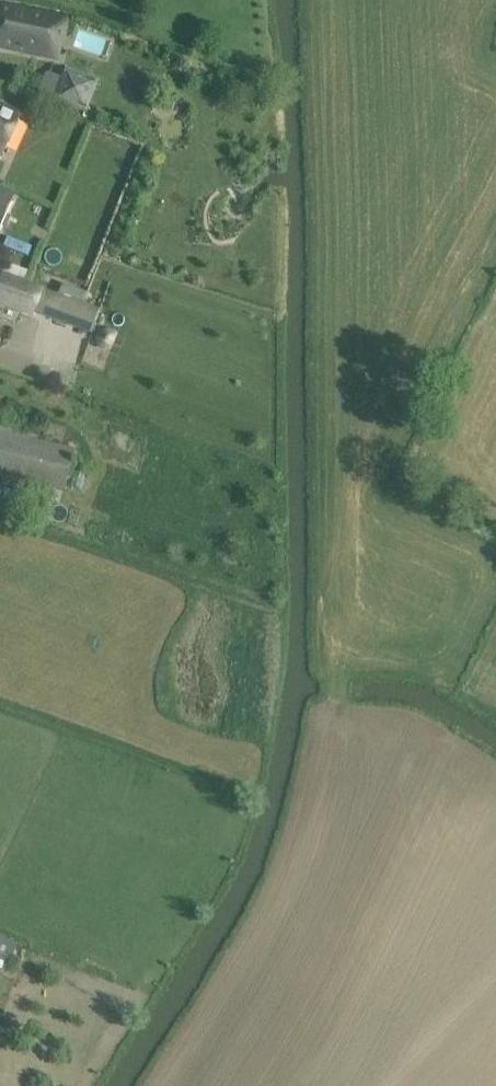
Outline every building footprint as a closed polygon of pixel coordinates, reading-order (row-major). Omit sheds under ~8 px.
[(46,56),(50,38),(61,41),(66,17),(0,4),(0,46),(46,56)] [(99,79),(65,67),(53,101),(87,113),(99,79)] [(29,96),(25,108),(39,112),(43,101),(29,96)] [(0,105),(0,154),(4,156),(22,115),(0,105)] [(12,195),(0,190),(0,221),(12,195)] [(43,289),(0,273),(0,304),(33,316),(43,289)] [(92,333),(101,309),(45,289),(37,313),(92,333)] [(76,449),(0,430),(0,474),(66,490),(76,449)]
